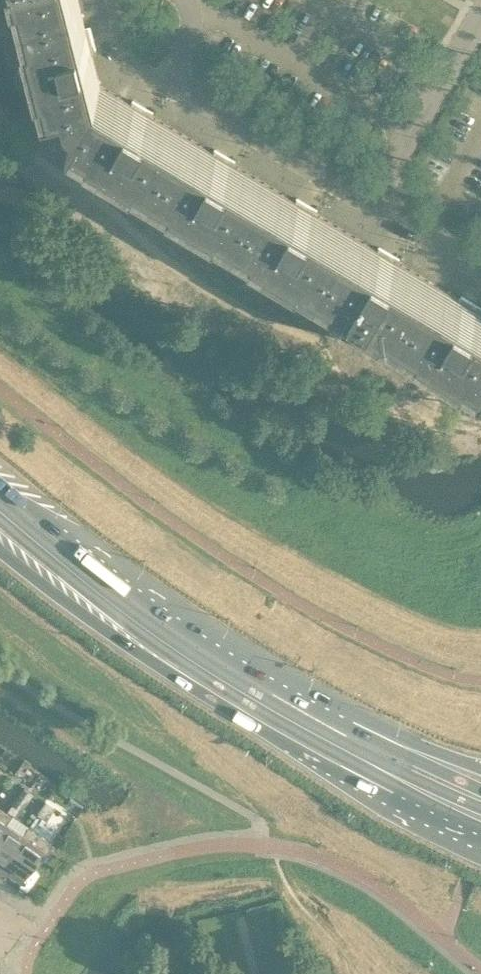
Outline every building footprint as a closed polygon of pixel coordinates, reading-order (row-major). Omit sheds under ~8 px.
[(100,85),(92,54),(96,53),(89,27),(85,28),(78,0),(46,0),(24,6),(48,97),(47,97),(47,100),(51,99),(56,117),(73,127),(100,85)] [(154,180),(182,134),(155,117),(157,114),(134,100),(132,104),(100,85),(73,127),(71,131),(73,132),(73,131),(154,180)] [(237,229),(264,182),(237,166),(239,163),(216,149),(214,152),(182,134),(154,180),(237,229)] [(319,277),(346,231),(319,215),(321,212),(298,198),(296,202),(264,182),(237,229),(319,277)] [(401,326),(429,280),(401,264),(403,260),(380,247),(378,250),(346,231),(319,277),(401,326)] [(401,326),(480,374),(480,307),(462,296),(460,299),(429,280),(401,326)] [(15,798),(23,804),(31,793),(23,787),(15,798)] [(15,816),(23,804),(15,798),(7,810),(15,816)] [(53,807),(45,802),(37,813),(45,819),(53,807)] [(5,822),(6,822),(10,816),(0,809),(0,829),(5,822)] [(23,834),(22,834),(6,822),(5,822),(0,829),(0,868),(23,834)] [(22,834),(23,834),(0,868),(10,875),(12,871),(21,877),(30,864),(34,867),(50,843),(27,827),(22,834)]
